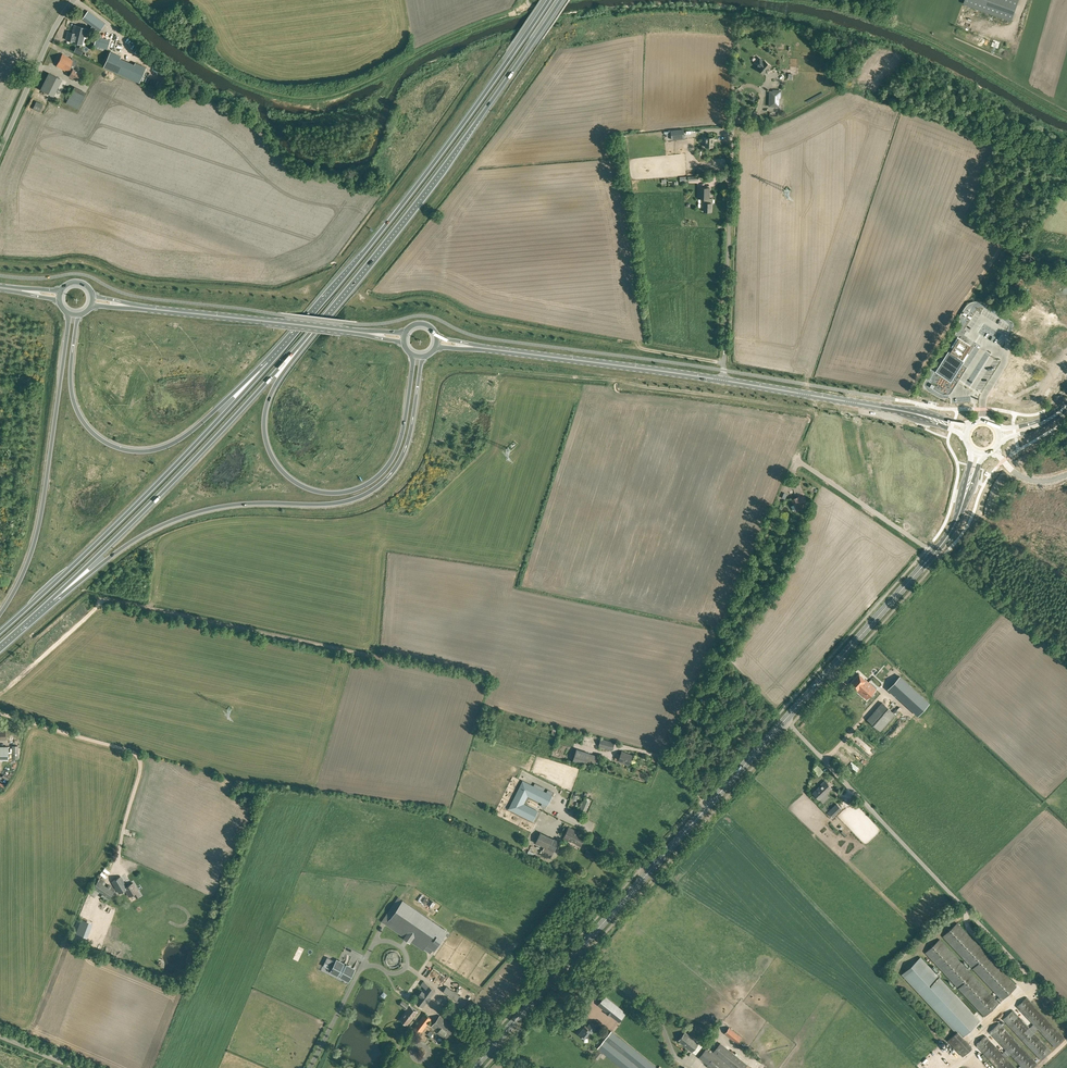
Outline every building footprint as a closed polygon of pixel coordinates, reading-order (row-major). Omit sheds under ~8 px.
[(964,4),(1012,21),(1019,0),(966,0),(964,4)] [(88,11),(82,18),(99,31),(105,24),(88,11)] [(72,33),(68,32),(66,39),(71,41),(70,41),(84,45),(84,44),(88,28),(74,25),(72,33)] [(95,45),(118,51),(119,45),(97,39),(95,45)] [(138,59),(140,56),(133,50),(131,53),(138,59)] [(120,56),(110,52),(103,67),(139,82),(145,67),(135,63),(134,65),(120,58),(120,56)] [(76,80),(80,73),(73,69),(78,61),(72,58),(72,59),(62,54),(56,66),(67,71),(68,70),(71,72),(69,76),(76,80)] [(756,63),(757,64),(760,67),(758,69),(763,74),(770,66),(765,61),(764,62),(761,59),(760,59),(759,59),(758,60),(757,61),(756,62),(756,63)] [(150,69),(153,71),(153,70),(156,72),(158,67),(156,66),(157,63),(154,62),(150,69)] [(60,78),(49,73),(40,89),(52,95),(60,78)] [(78,109),(86,92),(74,87),(66,103),(78,109)] [(777,91),(770,91),(769,106),(779,106),(779,102),(776,102),(776,99),(777,99),(777,91)] [(43,105),(36,102),(33,109),(40,112),(43,105)] [(671,140),(685,139),(684,130),(684,129),(670,130),(671,134),(671,140)] [(704,141),(704,142),(706,142),(706,147),(708,147),(710,147),(713,147),(713,138),(705,137),(704,137),(704,141)] [(711,211),(711,203),(709,203),(709,199),(709,188),(699,187),(699,198),(706,199),(706,203),(704,203),(703,211),(711,211)] [(1039,315),(1028,328),(1034,332),(1045,320),(1039,315)] [(2,347),(21,346),(20,338),(2,339),(2,347)] [(954,345),(953,347),(954,348),(948,357),(947,356),(940,367),(941,368),(939,371),(952,379),(973,346),(960,338),(956,346),(954,345)] [(1011,358),(997,373),(1001,376),(997,379),(1006,387),(1009,384),(1003,379),(1017,364),(1011,358)] [(645,396),(638,396),(638,403),(641,403),(641,410),(650,410),(650,393),(645,393),(645,396)] [(634,425),(631,435),(638,437),(641,426),(634,425)] [(1005,468),(992,481),(995,483),(1007,470),(1005,468)] [(993,497),(1002,486),(1000,484),(990,495),(993,497)] [(803,505),(806,504),(803,498),(800,499),(799,496),(792,499),(797,509),(803,507),(803,505)] [(866,699),(876,689),(859,674),(850,683),(866,699)] [(913,711),(918,715),(929,703),(926,700),(900,676),(892,684),(893,685),(889,689),(913,711)] [(861,711),(866,705),(854,695),(849,701),(861,711)] [(895,714),(882,702),(867,719),(880,731),(895,714)] [(690,716),(688,722),(690,723),(693,724),(698,712),(696,711),(693,710),(690,716)] [(615,743),(601,739),(599,746),(613,750),(615,743)] [(8,759),(8,745),(0,746),(0,759),(8,759)] [(577,749),(573,761),(586,765),(593,767),(594,767),(598,756),(597,755),(590,753),(577,749)] [(629,765),(632,755),(622,751),(618,761),(629,765)] [(863,763),(867,760),(860,753),(857,757),(863,763)] [(823,771),(817,765),(813,768),(817,772),(816,772),(819,775),(823,771)] [(2,786),(5,789),(10,781),(7,779),(2,786)] [(819,799),(831,788),(824,780),(821,784),(822,785),(820,787),(813,793),(819,799)] [(552,796),(523,781),(520,786),(522,787),(511,809),(509,809),(514,811),(515,810),(532,818),(531,820),(533,821),(538,811),(536,810),(535,812),(523,806),(523,804),(522,803),(526,795),(528,796),(528,794),(533,796),(532,798),(547,805),(552,796)] [(578,800),(583,802),(579,811),(585,813),(590,801),(582,798),(580,798),(580,797),(578,797),(578,799),(578,800)] [(828,812),(832,816),(835,813),(834,812),(839,807),(837,804),(828,812)] [(580,846),(585,836),(578,833),(578,832),(569,827),(563,838),(571,842),(571,841),(576,844),(580,846)] [(559,841),(541,833),(536,842),(545,847),(541,853),(551,858),(559,841)] [(584,854),(595,860),(597,856),(587,850),(584,854)] [(127,888),(126,887),(120,876),(112,881),(119,893),(125,889),(127,888)] [(116,889),(99,878),(91,889),(89,893),(95,897),(97,894),(108,901),(116,889)] [(127,888),(125,889),(129,896),(134,893),(136,898),(140,895),(138,891),(137,891),(136,888),(133,883),(126,887),(127,888)] [(399,898),(383,922),(383,921),(387,923),(386,924),(406,938),(405,939),(410,942),(410,941),(424,950),(425,949),(430,953),(434,949),(438,942),(439,942),(442,938),(442,937),(446,931),(434,922),(404,902),(399,898)] [(1016,987),(957,923),(943,936),(999,997),(996,1000),(939,939),(925,953),(985,1016),(1016,987)] [(349,978),(353,970),(328,957),(325,961),(335,966),(334,968),(334,967),(333,969),(334,969),(333,970),(349,978)] [(902,974),(956,1032),(948,1040),(963,1056),(972,1047),(963,1037),(980,1021),(920,958),(902,974)] [(435,990),(423,981),(421,985),(424,988),(414,1002),(422,1008),(435,990)] [(451,986),(463,993),(466,988),(454,981),(451,986)] [(462,995),(447,988),(445,992),(460,999),(462,995)] [(440,1006),(445,999),(440,995),(435,1003),(440,1006)] [(402,1000),(399,1004),(405,1010),(409,1005),(402,1000)] [(611,1001),(604,1009),(610,1014),(617,1006),(611,1001)] [(1019,1007),(1031,1018),(1035,1014),(1028,1006),(1026,1009),(1023,1006),(1021,1004),(1019,1007)] [(417,1012),(410,1006),(401,1018),(408,1024),(417,1012)] [(432,1019),(425,1013),(414,1027),(421,1032),(432,1019)] [(1010,1014),(1005,1019),(1010,1024),(1015,1019),(1010,1014)] [(440,1016),(432,1026),(440,1033),(442,1031),(448,1035),(454,1028),(448,1023),(446,1022),(446,1021),(440,1016)] [(581,1037),(582,1036),(584,1038),(590,1031),(592,1033),(597,1027),(591,1022),(587,1027),(585,1026),(581,1030),(580,1029),(577,1034),(581,1037)] [(1012,1054),(1025,1067),(1034,1067),(1033,1066),(1037,1062),(1011,1034),(1007,1037),(997,1026),(991,1032),(997,1039),(995,1040),(1003,1049),(1005,1047),(1008,1050),(1004,1053),(1009,1057),(1012,1054)] [(744,1045),(739,1041),(742,1037),(729,1027),(724,1033),(737,1043),(735,1046),(740,1051),(744,1045)] [(611,1031),(598,1048),(622,1067),(657,1067),(611,1031)] [(692,1051),(698,1043),(685,1032),(678,1040),(678,1041),(679,1039),(683,1042),(682,1044),(692,1051)] [(1033,1050),(1043,1060),(1053,1050),(1039,1036),(1035,1040),(1040,1044),(1033,1050)] [(694,1052),(699,1054),(704,1045),(699,1043),(694,1052)] [(713,1052),(711,1050),(710,1052),(706,1048),(699,1057),(708,1064),(706,1065),(710,1067),(744,1067),(747,1065),(720,1043),(713,1052)] [(602,1054),(598,1050),(593,1056),(597,1059),(602,1054)]
